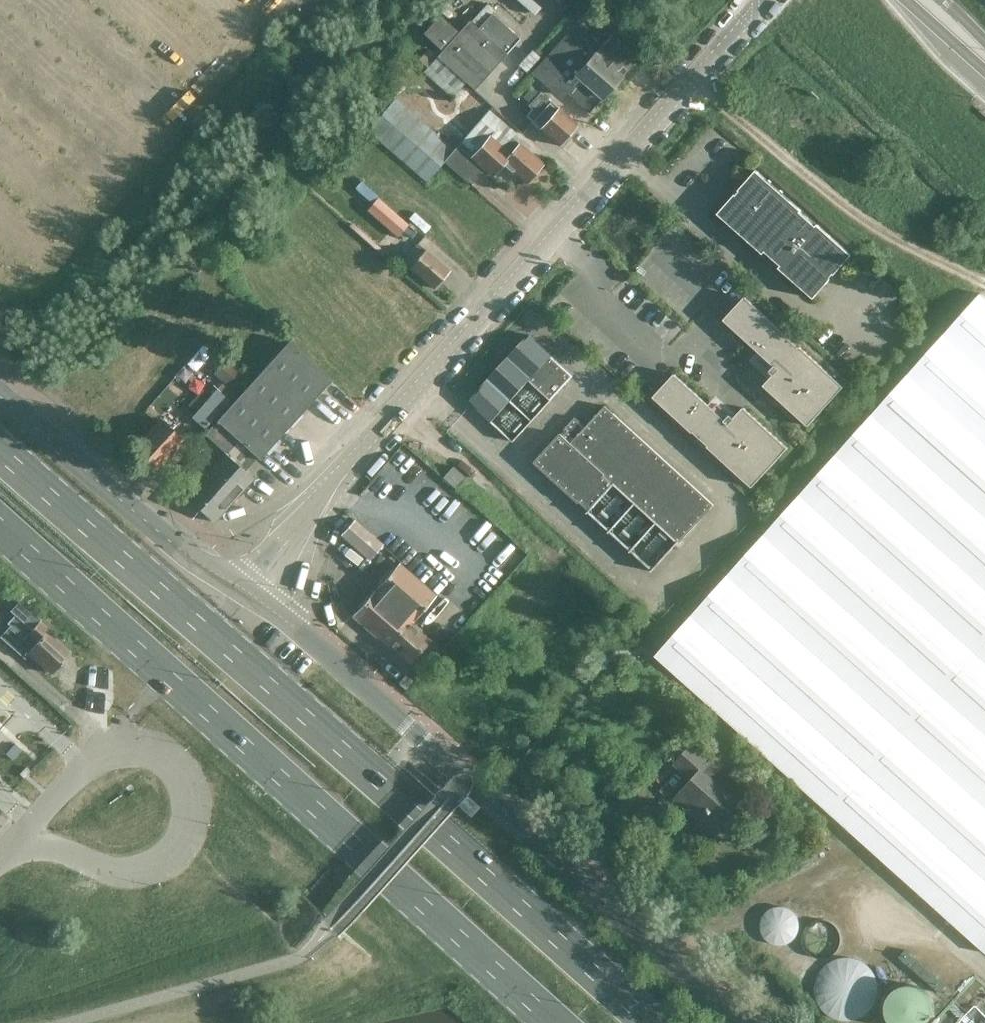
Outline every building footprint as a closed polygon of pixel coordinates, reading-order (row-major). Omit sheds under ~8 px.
[(452,24),(451,23),(429,47),(475,89),(506,54),(504,52),(477,28),(470,21),(462,13),(452,24)] [(492,13),(477,28),(504,52),(518,37),(492,13)] [(577,24),(563,40),(613,85),(621,77),(621,76),(636,59),(611,36),(602,47),(577,24)] [(613,85),(563,40),(534,73),(556,93),(558,94),(564,88),(589,110),(601,97),(602,98),(613,85)] [(452,96),(465,81),(430,48),(420,60),(428,67),(425,71),(452,96)] [(532,122),(559,146),(578,125),(551,101),(541,93),(523,113),(533,121),(532,122)] [(490,109),(454,150),(396,98),(369,129),(427,181),(445,160),(461,174),(472,184),(485,169),(493,176),(504,163),(526,183),(543,164),(521,143),(520,144),(513,137),(517,133),(490,109)] [(812,299),(851,255),(816,224),(815,226),(800,212),(801,210),(756,170),(718,214),(763,253),(764,252),(779,265),(777,268),(812,299)] [(398,237),(408,225),(378,199),(367,210),(398,237)] [(433,288),(449,270),(427,250),(426,251),(417,244),(403,260),(412,267),(411,268),(433,288)] [(655,657),(984,953),(984,298),(981,295),(655,657)] [(784,332),(745,296),(724,319),(762,354),(758,360),(774,374),(764,385),(809,426),(844,387),(799,346),(798,347),(783,333),(784,332)] [(529,334),(468,400),(513,441),(573,375),(529,334)] [(225,453),(186,496),(215,522),(254,479),(246,471),(258,458),(261,460),(333,380),(290,341),(254,380),(205,434),(225,453)] [(217,389),(218,390),(194,417),(205,428),(230,401),(229,401),(251,377),(222,352),(208,368),(223,382),(217,389)] [(675,373),(654,397),(693,433),(694,432),(709,446),(708,447),(753,487),(789,448),(744,407),(734,418),(718,403),(713,408),(675,373)] [(682,538),(713,504),(605,406),(586,426),(575,417),(535,461),(589,509),(587,512),(651,570),(681,537),(682,538)] [(157,424),(134,449),(158,470),(185,441),(162,419),(157,424)] [(453,464),(441,477),(455,489),(466,476),(453,464)] [(371,558),(382,544),(354,520),(343,534),(371,558)] [(413,623),(437,595),(401,563),(354,616),(391,648),(393,645),(412,662),(432,640),(413,623)] [(41,620),(19,600),(10,611),(15,615),(7,624),(10,626),(0,637),(24,658),(29,653),(52,673),(55,670),(56,671),(63,663),(62,662),(70,653),(47,632),(49,630),(39,622),(41,620)] [(728,745),(736,736),(730,731),(722,740),(728,745)] [(695,779),(678,798),(701,818),(696,823),(714,839),(744,805),(712,777),(719,770),(711,763),(714,759),(696,742),(677,763),(695,779)] [(15,744),(6,753),(13,760),(22,750),(15,744)] [(26,767),(20,773),(24,777),(30,770),(26,767)] [(464,793),(455,803),(466,813),(476,803),(465,792),(464,793)] [(761,919),(760,927),(762,935),(768,942),(776,945),(785,944),(792,940),(797,932),(798,924),(795,916),(790,910),(782,907),(773,907),(766,912),(761,919)] [(802,936),(802,944),(806,952),(813,958),(822,959),(831,957),(837,951),(841,943),(841,935),(837,927),(830,922),(821,920),(812,922),(806,928),(802,936)] [(814,984),(815,995),(819,1005),(826,1013),(836,1019),(847,1020),(858,1018),(867,1012),(874,1004),(877,993),(877,982),(873,972),(866,964),(856,959),(845,957),(834,959),(825,965),(818,974),(814,984)] [(888,1022),(928,1022),(931,1017),(932,1008),(930,1000),(925,993),(917,988),(909,986),(900,988),(893,992),(887,999),(884,1007),(885,1016),(888,1022)]
